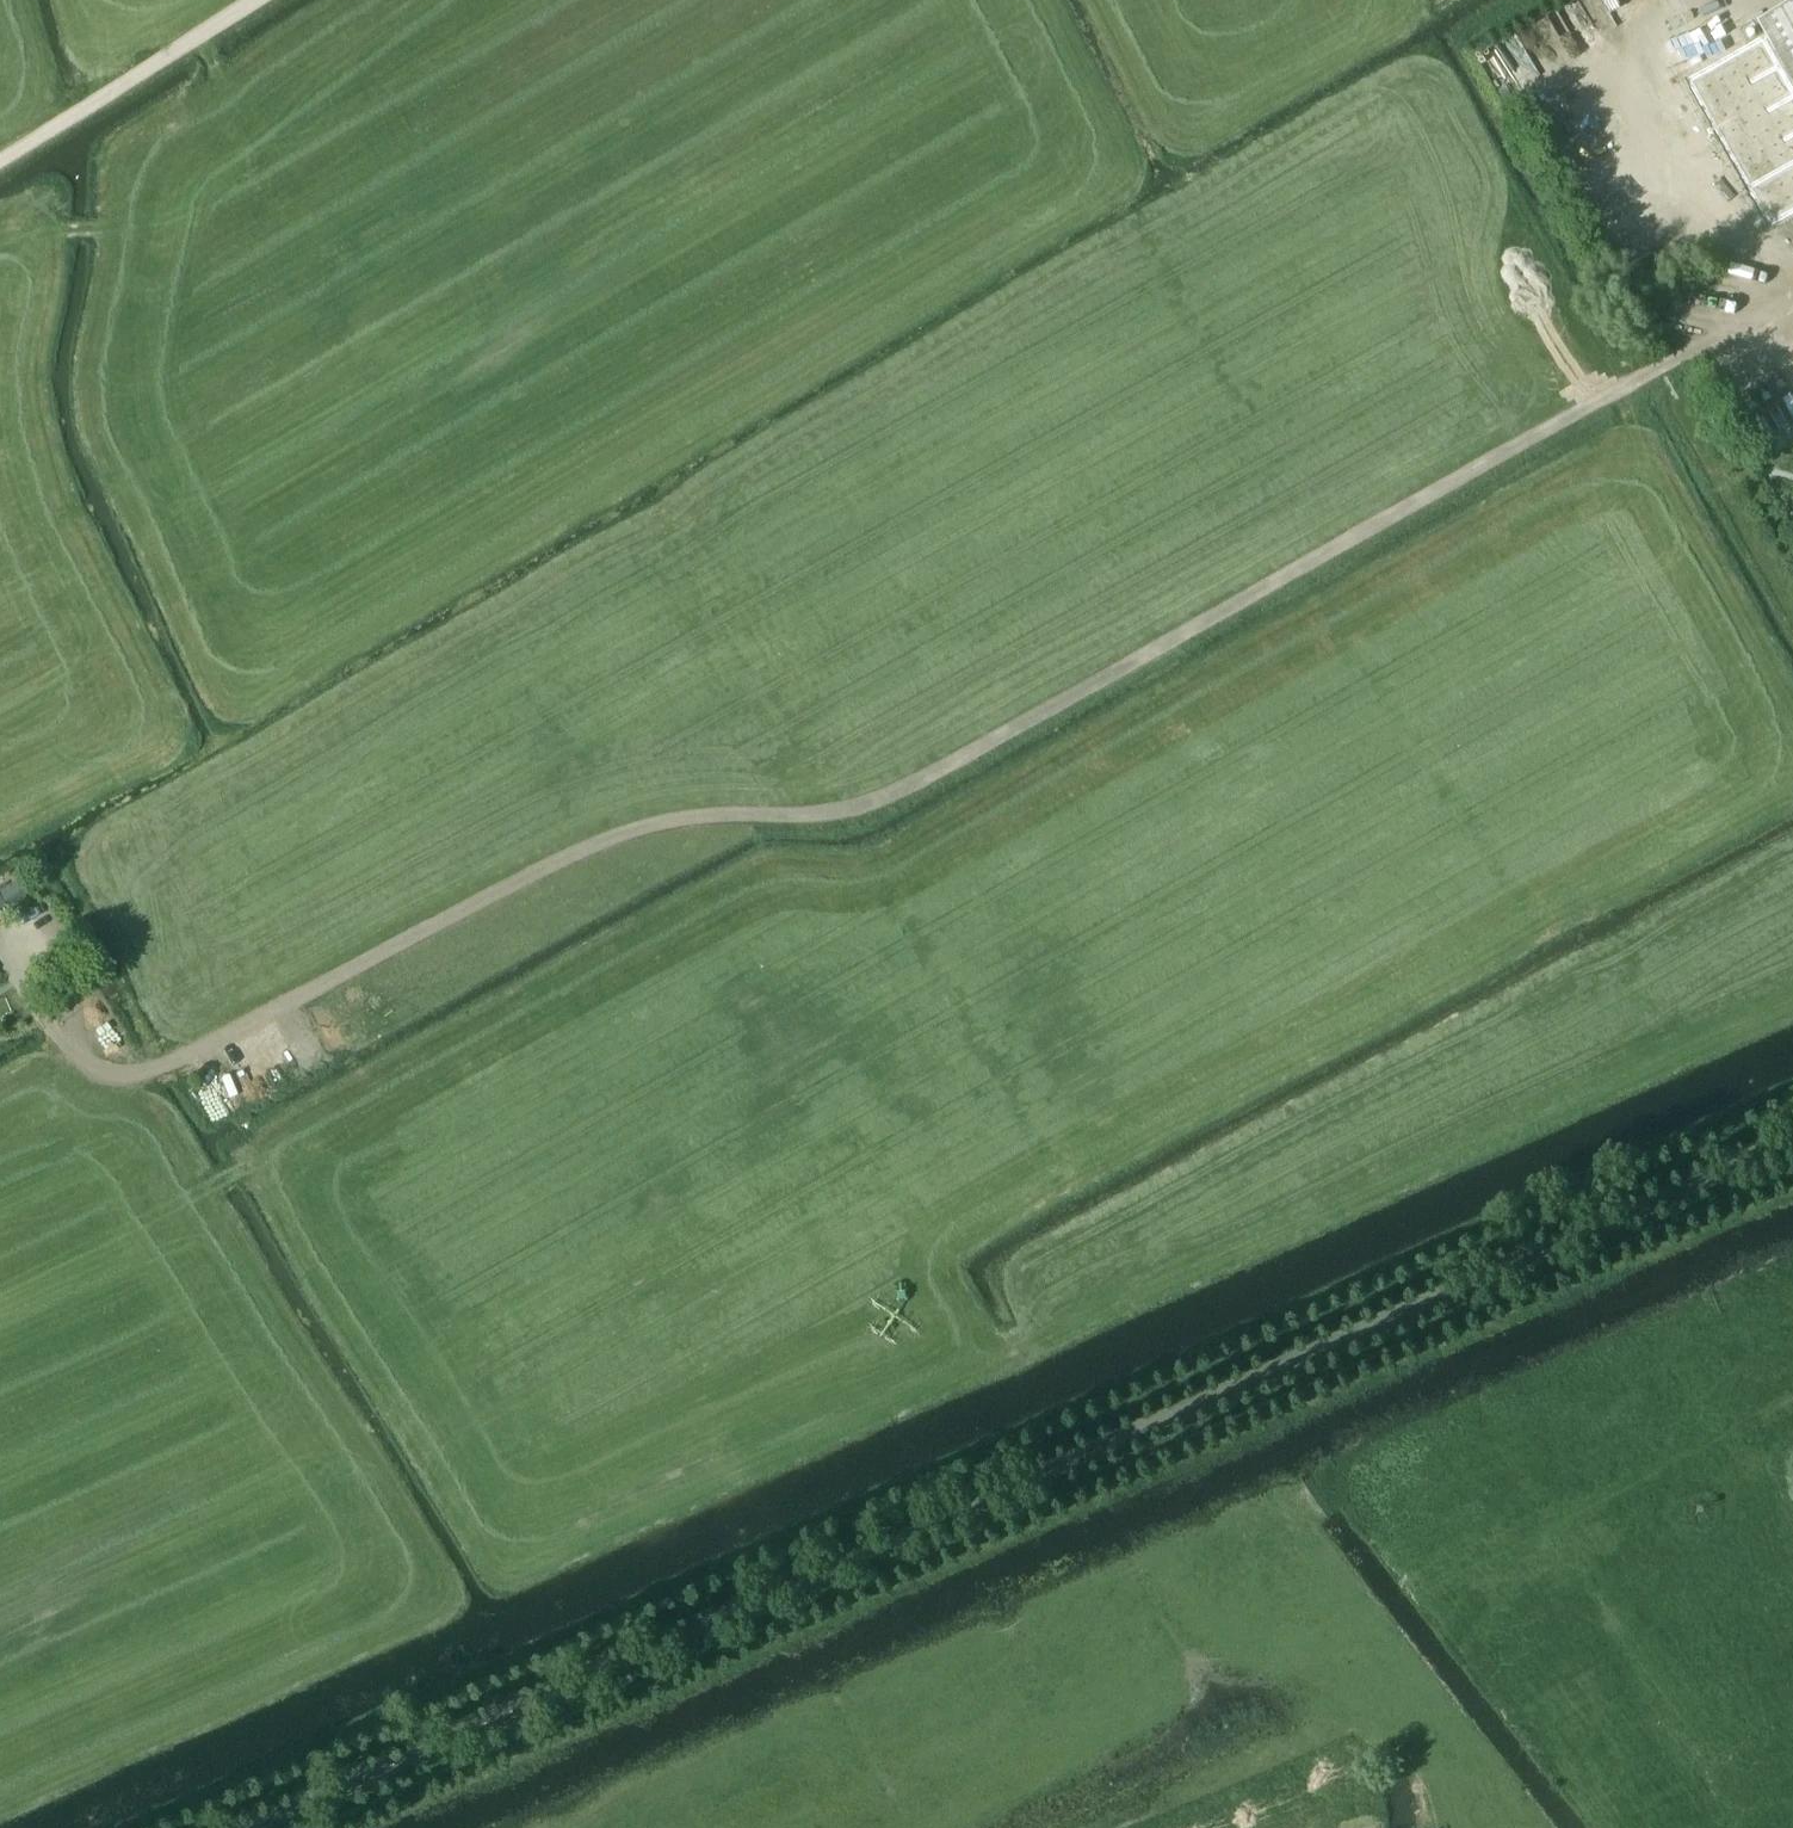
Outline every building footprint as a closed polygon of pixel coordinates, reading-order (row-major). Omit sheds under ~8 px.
[(1758,19),(1792,81),(1792,0),(1758,19)] [(1792,214),(1792,81),(1767,34),(1689,78),(1773,226),(1792,214)] [(29,890),(21,878),(0,892),(0,909),(29,890)]
